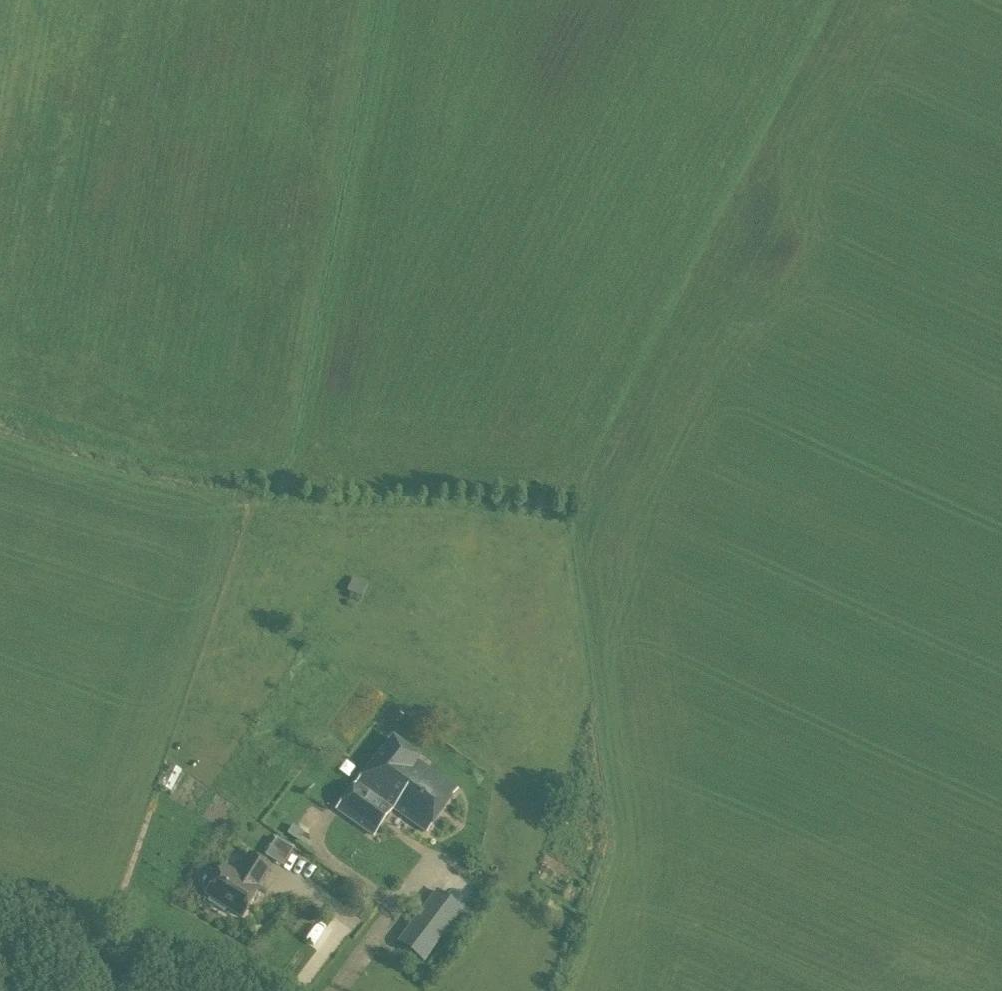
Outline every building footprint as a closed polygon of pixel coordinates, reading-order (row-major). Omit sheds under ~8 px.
[(353,578),(347,592),(362,599),(368,585),(353,578)] [(460,788),(393,736),(338,808),(373,835),(395,807),(427,831),(460,788)] [(273,838),(262,856),(281,866),(291,848),(273,838)] [(259,888),(272,868),(248,853),(235,873),(223,865),(204,896),(242,920),(261,889),(259,888)] [(426,904),(453,923),(463,910),(436,890),(426,904)]
